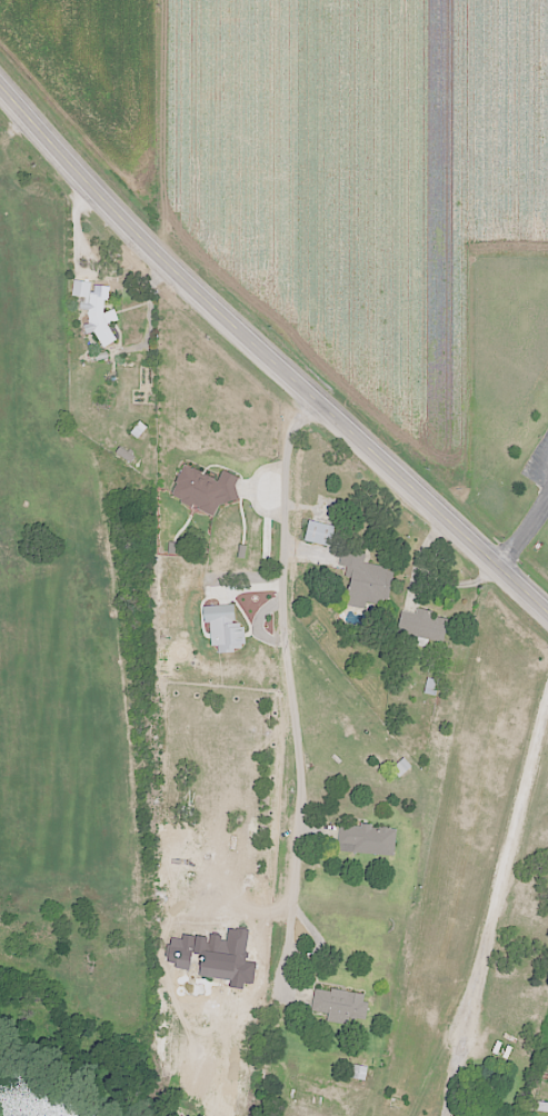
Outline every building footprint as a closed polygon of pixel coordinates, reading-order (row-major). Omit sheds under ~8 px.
[(88,360),(104,361),(105,352),(88,351),(88,360)] [(170,498),(213,515),(219,499),(230,503),(240,477),(221,470),(218,479),(182,466),(170,498)] [(329,546),(333,525),(307,520),(303,540),(329,546)] [(393,568),(363,563),(365,553),(344,550),(340,576),(350,578),(346,603),(386,609),(393,568)] [(397,634),(442,642),(447,617),(401,608),(397,634)] [(393,855),(397,828),(341,822),(337,848),(393,855)] [(349,1023),(349,1018),(366,1019),(368,992),(313,989),(312,1013),(326,1014),(326,1022),(349,1023)] [(547,1115),(547,1103),(534,1102),(533,1114),(547,1115)]
